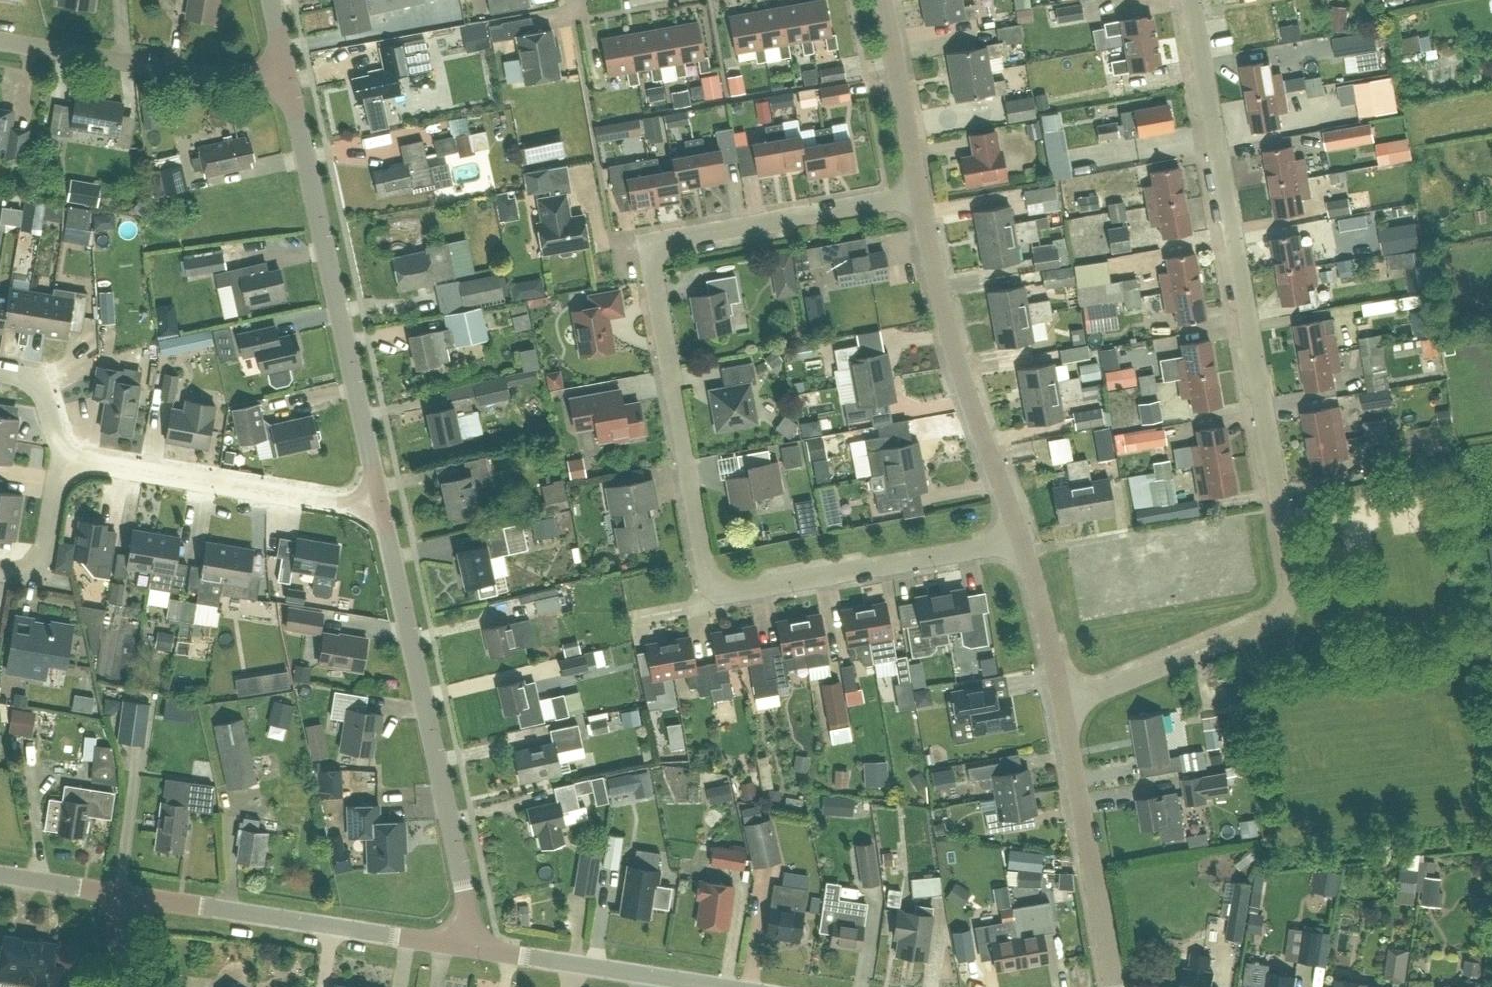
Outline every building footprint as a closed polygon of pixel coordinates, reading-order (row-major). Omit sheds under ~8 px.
[(94,10),(95,0),(61,0),(60,5),(94,10)] [(218,0),(190,0),(187,18),(218,23),(221,6),(217,5),(218,0)] [(342,33),(369,27),(365,8),(373,7),(371,0),(362,0),(336,6),(342,33)] [(521,0),(488,0),(490,14),(522,8),(521,0)] [(825,0),(820,0),(800,3),(807,41),(811,40),(825,37),(827,50),(837,48),(835,34),(831,35),(825,0)] [(924,25),(964,18),(964,21),(978,18),(976,6),(963,8),(962,0),(934,0),(920,2),(924,25)] [(1016,9),(1030,6),(1029,0),(1014,0),(1016,9)] [(807,41),(800,3),(777,8),(783,45),(788,44),(801,42),(803,54),(814,53),(811,40),(807,41)] [(1080,4),(1054,8),(1057,22),(1082,17),(1080,4)] [(777,8),(753,12),(760,49),(764,48),(778,46),(780,59),(790,57),(788,44),(783,45),(777,8)] [(1018,23),(1031,21),(1029,8),(1016,10),(1018,23)] [(753,12),(729,16),(735,53),(754,50),(756,63),(766,61),(764,48),(760,49),(753,12)] [(1333,12),(1331,31),(1346,32),(1348,14),(1333,12)] [(524,83),(560,77),(557,61),(561,60),(558,45),(554,46),(551,30),(534,33),(531,17),(501,22),(504,40),(516,38),(524,83)] [(1107,35),(1123,32),(1125,47),(1157,41),(1153,20),(1145,21),(1145,18),(1105,25),(1107,35)] [(703,57),(697,22),(673,26),(679,63),(684,62),(697,60),(700,73),(710,71),(707,57),(703,57)] [(1004,44),(1024,41),(1022,24),(998,28),(1000,38),(1003,37),(1004,44)] [(465,30),(470,50),(488,45),(484,26),(465,30)] [(679,63),(673,26),(649,30),(656,67),(660,66),(674,64),(676,77),(686,75),(684,62),(679,63)] [(1293,28),(1281,30),(1283,41),(1295,40),(1293,28)] [(662,79),(660,66),(656,67),(649,30),(626,34),(632,71),(636,71),(650,68),(652,81),(662,79)] [(1334,39),(1337,58),(1356,55),(1376,52),(1373,33),(1334,39)] [(601,39),(608,76),(626,72),(629,85),(639,84),(636,71),(632,71),(626,34),(601,39)] [(1420,36),(1401,39),(1403,53),(1423,49),(1420,36)] [(400,95),(396,77),(431,69),(424,38),(379,49),(383,69),(368,72),(369,75),(352,79),(358,104),(400,95)] [(1125,47),(1128,60),(1111,63),(1113,74),(1154,67),(1153,64),(1160,63),(1157,41),(1125,47)] [(984,49),(946,55),(950,79),(990,71),(988,60),(1000,58),(998,44),(983,46),(984,49)] [(1376,52),(1356,55),(1359,70),(1382,66),(1379,51),(1376,52)] [(1281,73),(1272,75),(1269,61),(1241,66),(1247,99),(1284,93),(1281,73)] [(845,77),(843,65),(820,69),(822,81),(845,77)] [(445,67),(423,73),(426,86),(448,80),(445,67)] [(802,72),(805,84),(816,82),(814,70),(802,72)] [(950,79),(954,102),(992,95),(993,97),(1007,95),(1004,81),(992,83),(990,71),(950,79)] [(1110,101),(1153,91),(1150,75),(1106,86),(1110,101)] [(727,79),(730,96),(745,93),(742,76),(727,79)] [(1306,79),(1308,89),(1323,86),(1321,77),(1306,79)] [(702,81),(705,99),(722,96),(719,78),(702,81)] [(1393,78),(1369,81),(1375,116),(1398,112),(1393,78)] [(770,84),(771,90),(783,88),(782,82),(770,84)] [(823,104),(852,99),(849,82),(820,87),(823,104)] [(662,86),(650,88),(652,101),(664,99),(662,86)] [(690,88),(692,99),(703,96),(701,86),(690,88)] [(1324,95),(1323,86),(1308,89),(1309,98),(1324,95)] [(802,107),(819,104),(816,88),(799,91),(802,107)] [(672,96),(674,107),(690,104),(688,93),(672,96)] [(1288,112),(1284,93),(1247,99),(1253,133),(1281,128),(1279,114),(1288,112)] [(782,94),(769,96),(771,109),(784,107),(782,94)] [(1035,96),(1038,109),(1048,106),(1046,94),(1035,96)] [(74,108),(56,105),(52,133),(71,136),(72,128),(118,135),(123,104),(76,96),(74,108)] [(1009,122),(1037,117),(1033,96),(1006,100),(1009,122)] [(771,122),(767,100),(757,102),(761,124),(771,122)] [(1168,105),(1119,114),(1123,140),(1173,131),(1168,105)] [(667,127),(691,123),(689,110),(665,114),(667,127)] [(6,147),(3,159),(24,163),(28,139),(11,136),(15,113),(0,111),(0,146),(6,147)] [(659,116),(646,118),(649,138),(662,136),(659,116)] [(640,118),(625,121),(627,135),(643,132),(640,118)] [(1029,137),(1039,135),(1037,122),(1026,124),(1029,137)] [(1097,125),(1100,141),(1120,137),(1117,122),(1097,125)] [(802,147),(800,135),(785,138),(782,123),(773,125),(782,172),(805,167),(801,147),(802,147)] [(1373,123),(1325,132),(1328,150),(1377,141),(1373,123)] [(773,125),(764,127),(767,141),(751,144),(757,176),(782,172),(773,125)] [(831,175),(855,171),(849,138),(834,141),(831,127),(822,128),(831,175)] [(701,186),(725,182),(722,161),(738,158),(732,128),(715,131),(719,150),(704,152),(702,138),(693,139),(701,186)] [(822,128),(813,130),(816,144),(802,147),(801,147),(805,167),(807,179),(831,175),(822,128)] [(733,132),(736,147),(747,144),(744,130),(733,132)] [(1005,179),(1000,152),(998,152),(994,132),(970,137),(973,157),(961,159),(966,186),(1005,179)] [(474,152),(470,133),(455,136),(459,155),(474,152)] [(458,151),(454,135),(436,139),(439,155),(458,151)] [(199,148),(200,156),(193,158),(196,170),(203,169),(205,177),(251,166),(250,161),(254,160),(250,142),(246,143),(245,137),(199,148)] [(1409,138),(1387,142),(1391,163),(1413,159),(1409,138)] [(687,155),(671,158),(673,170),(674,170),(678,190),(701,186),(693,139),(684,141),(687,155)] [(390,169),(373,172),(379,197),(412,190),(413,194),(453,185),(447,162),(428,166),(422,141),(400,146),(404,162),(389,165),(390,169)] [(1304,159),(1295,160),(1293,146),(1265,151),(1270,185),(1308,178),(1304,159)] [(535,162),(532,147),(524,149),(527,163),(535,162)] [(656,206),(680,202),(678,190),(674,170),(673,170),(659,172),(657,158),(648,159),(656,206)] [(648,159),(639,161),(641,175),(627,178),(625,163),(608,166),(613,192),(628,189),(632,210),(656,206),(648,159)] [(189,189),(184,164),(150,171),(155,196),(167,193),(167,194),(189,189)] [(1144,188),(1147,207),(1184,200),(1178,167),(1151,172),(1153,186),(1144,188)] [(549,190),(545,170),(524,174),(526,188),(533,193),(549,190)] [(1347,181),(1346,171),(1331,174),(1332,183),(1347,181)] [(1311,198),(1308,178),(1270,185),(1276,218),(1304,213),(1302,199),(1311,198)] [(68,201),(85,204),(89,183),(71,180),(68,201)] [(1039,188),(1041,201),(1057,199),(1055,186),(1039,188)] [(514,219),(517,214),(514,198),(508,200),(507,193),(495,195),(500,221),(514,219)] [(570,217),(566,194),(537,199),(541,222),(536,223),(542,254),(559,251),(559,254),(562,257),(570,255),(572,252),(572,249),(589,246),(583,214),(570,217)] [(1077,198),(1079,212),(1099,208),(1097,195),(1077,198)] [(15,226),(19,202),(6,199),(2,224),(15,226)] [(1151,226),(1160,225),(1162,239),(1190,234),(1184,200),(1147,207),(1151,226)] [(21,229),(41,232),(45,204),(26,201),(21,229)] [(1123,202),(1107,204),(1109,214),(1124,211),(1123,202)] [(67,206),(64,226),(88,230),(89,209),(67,206)] [(1009,206),(974,212),(979,240),(1037,230),(1035,220),(1013,224),(1009,206)] [(1486,209),(1475,210),(1477,223),(1487,221),(1486,209)] [(1124,211),(1109,214),(1111,223),(1126,220),(1124,211)] [(114,214),(95,214),(95,229),(114,228),(114,214)] [(1352,229),(1350,218),(1338,220),(1340,231),(1352,229)] [(1053,238),(1071,233),(1068,222),(1049,227),(1053,238)] [(1416,224),(1381,229),(1384,253),(1419,247),(1416,224)] [(1128,225),(1108,228),(1112,252),(1132,249),(1128,225)] [(979,240),(983,269),(1019,262),(1016,244),(1039,241),(1037,230),(979,240)] [(1311,247),(1302,248),(1300,234),(1272,239),(1278,273),(1315,266),(1311,247)] [(888,277),(883,251),(868,254),(865,238),(819,246),(822,263),(835,261),(839,286),(888,277)] [(1037,270),(1061,266),(1057,242),(1033,246),(1037,270)] [(393,259),(400,291),(435,283),(435,281),(454,277),(447,244),(426,249),(427,251),(393,259)] [(811,267),(808,251),(795,253),(798,269),(811,267)] [(225,252),(185,259),(188,275),(227,268),(225,252)] [(792,274),(789,253),(769,256),(773,277),(792,274)] [(1159,274),(1162,293),(1199,286),(1194,253),(1166,258),(1168,272),(1159,274)] [(1355,269),(1353,259),(1338,262),(1340,271),(1355,269)] [(1108,261),(1075,266),(1081,306),(1124,300),(1123,290),(1121,281),(1111,282),(1108,261)] [(231,283),(237,313),(248,311),(247,307),(285,299),(280,275),(277,276),(275,270),(267,272),(265,262),(215,273),(218,286),(231,283)] [(1410,293),(1432,289),(1429,265),(1407,269),(1410,293)] [(1046,288),(1076,283),(1073,266),(1043,271),(1046,288)] [(1318,285),(1315,266),(1278,273),(1284,306),(1312,301),(1309,287),(1318,285)] [(1334,280),(1332,270),(1321,272),(1323,282),(1334,280)] [(500,273),(460,281),(465,306),(505,298),(500,273)] [(695,310),(700,336),(730,331),(725,304),(739,301),(735,276),(706,281),(708,295),(691,298),(693,310),(695,310)] [(532,295),(529,281),(512,284),(515,299),(532,295)] [(1023,286),(988,293),(993,321),(1050,310),(1049,300),(1027,304),(1023,286)] [(1166,312),(1175,311),(1177,325),(1205,320),(1199,286),(1162,293),(1166,312)] [(9,287),(8,291),(8,295),(3,324),(4,325),(20,327),(19,335),(28,337),(29,329),(25,328),(31,291),(9,287)] [(1138,288),(1123,290),(1124,300),(1139,297),(1138,288)] [(29,329),(45,331),(46,331),(52,298),(53,294),(31,291),(25,328),(29,329)] [(591,309),(573,312),(581,355),(613,350),(607,317),(623,314),(618,291),(589,296),(591,309)] [(45,331),(45,335),(67,339),(71,315),(83,317),(87,294),(75,292),(73,302),(52,298),(46,331),(45,331)] [(103,324),(115,323),(113,292),(101,293),(103,324)] [(3,332),(4,325),(3,324),(8,295),(0,294),(0,332),(3,332)] [(1139,297),(1124,300),(1126,309),(1141,306),(1139,297)] [(1387,300),(1363,303),(1365,315),(1389,312),(1387,300)] [(1088,333),(1119,328),(1115,301),(1084,306),(1088,333)] [(438,364),(438,363),(450,361),(447,348),(488,339),(481,307),(445,315),(448,329),(432,333),(432,332),(410,336),(417,369),(438,364)] [(993,321),(998,349),(1033,343),(1030,325),(1052,321),(1050,310),(993,321)] [(159,320),(161,336),(181,332),(178,317),(159,320)] [(1295,325),(1301,358),(1338,352),(1332,319),(1295,325)] [(1436,320),(1414,323),(1416,337),(1425,335),(1434,334),(1438,333),(1436,320)] [(229,327),(208,331),(216,363),(236,358),(229,327)] [(268,371),(271,383),(276,386),(287,383),(291,379),(288,367),(301,364),(294,335),(277,339),(274,327),(238,335),(243,356),(257,353),(261,373),(268,371)] [(1070,331),(1073,345),(1085,343),(1082,329),(1070,331)] [(1361,338),(1360,339),(1361,348),(1378,344),(1378,343),(1385,342),(1383,334),(1377,335),(1376,329),(1360,332),(1361,338)] [(28,337),(19,335),(18,344),(27,345),(28,337)] [(183,335),(158,340),(161,357),(186,351),(183,335)] [(1435,338),(1422,340),(1425,358),(1439,356),(1435,338)] [(1174,360),(1178,380),(1215,373),(1209,340),(1181,345),(1183,359),(1174,360)] [(788,360),(810,356),(807,343),(785,347),(788,360)] [(1063,362),(1090,358),(1088,344),(1061,349),(1063,362)] [(1384,345),(1378,346),(1378,344),(1361,348),(1363,357),(1370,391),(1392,387),(1384,345)] [(838,369),(849,367),(853,384),(892,376),(888,352),(860,357),(858,345),(834,349),(838,369)] [(1100,350),(1103,369),(1117,366),(1114,348),(1100,350)] [(767,357),(774,366),(781,360),(774,351),(767,357)] [(1342,371),(1338,352),(1301,358),(1307,392),(1335,387),(1333,373),(1342,371)] [(710,391),(717,430),(756,423),(749,385),(756,383),(752,362),(721,368),(724,388),(710,391)] [(1082,381),(1102,377),(1099,362),(1080,365),(1082,381)] [(1054,363),(1018,369),(1023,398),(1081,388),(1079,378),(1057,381),(1054,363)] [(106,400),(101,429),(131,435),(139,386),(119,382),(121,372),(98,367),(92,397),(106,400)] [(1105,372),(1107,389),(1136,385),(1133,368),(1105,372)] [(546,373),(549,389),(563,386),(562,381),(553,383),(551,373),(546,373)] [(1181,399),(1190,397),(1193,411),(1221,406),(1215,373),(1178,380),(1181,399)] [(165,374),(160,398),(173,400),(177,377),(165,374)] [(1138,377),(1140,386),(1155,384),(1153,374),(1138,377)] [(510,399),(504,376),(474,383),(479,406),(510,399)] [(870,407),(897,402),(892,376),(853,384),(856,400),(844,402),(848,423),(872,419),(870,407)] [(804,391),(802,382),(791,384),(793,393),(804,391)] [(1155,384),(1140,386),(1141,396),(1156,393),(1155,384)] [(1023,398),(1028,426),(1064,420),(1061,402),(1083,398),(1081,388),(1023,398)] [(628,437),(644,434),(638,402),(622,405),(619,390),(569,399),(575,430),(596,427),(599,442),(614,439),(614,443),(628,441),(628,437)] [(1389,391),(1364,395),(1366,408),(1391,404),(1389,391)] [(472,412),(469,397),(451,401),(453,409),(427,414),(434,445),(461,439),(456,416),(472,412)] [(207,449),(212,422),(215,406),(185,400),(183,410),(171,408),(165,441),(207,449)] [(1164,420),(1160,400),(1139,404),(1142,424),(1164,420)] [(232,410),(240,445),(273,437),(277,455),(319,445),(312,415),(263,426),(258,404),(232,410)] [(1077,429),(1105,424),(1102,408),(1074,412),(1077,429)] [(1342,420),(1333,422),(1331,408),(1303,413),(1309,446),(1346,440),(1342,420)] [(1439,411),(1441,423),(1453,421),(1451,409),(1439,411)] [(15,442),(19,419),(0,415),(0,439),(15,442)] [(803,437),(822,433),(820,425),(814,427),(813,421),(800,423),(803,437)] [(1189,447),(1193,466),(1230,459),(1224,426),(1196,431),(1199,445),(1189,447)] [(1108,428),(1093,430),(1097,453),(1112,450),(1108,428)] [(1130,434),(1133,451),(1167,445),(1164,429),(1130,434)] [(1054,435),(1058,458),(1078,455),(1075,433),(1054,435)] [(1121,433),(1114,434),(1117,452),(1125,451),(1121,433)] [(1384,433),(1369,435),(1370,445),(1385,442),(1384,433)] [(870,460),(881,457),(884,474),(923,466),(919,442),(892,447),(890,435),(866,439),(870,460)] [(15,442),(0,439),(0,463),(11,465),(15,442)] [(807,441),(810,459),(825,456),(822,439),(807,441)] [(1349,459),(1346,440),(1309,446),(1314,479),(1342,474),(1340,461),(1349,459)] [(782,448),(786,467),(802,464),(799,445),(782,448)] [(768,450),(736,455),(739,469),(742,468),(744,475),(725,479),(731,509),(755,505),(754,497),(783,492),(777,461),(770,462),(768,450)] [(588,478),(584,457),(568,460),(572,480),(588,478)] [(1391,457),(1368,461),(1371,479),(1394,475),(1391,457)] [(450,517),(479,511),(474,488),(494,484),(488,458),(465,463),(468,478),(442,483),(450,517)] [(1091,481),(1087,459),(1076,461),(1086,518),(1115,513),(1109,478),(1091,481)] [(1196,485),(1205,484),(1208,498),(1236,493),(1230,459),(1193,466),(1196,485)] [(1052,488),(1058,523),(1086,518),(1076,461),(1066,463),(1070,485),(1052,488)] [(1153,463),(1155,473),(1170,470),(1168,461),(1153,463)] [(901,497),(928,492),(923,466),(884,474),(885,477),(888,490),(877,492),(876,492),(880,512),(903,508),(901,497)] [(1131,477),(1136,510),(1175,503),(1171,479),(1170,470),(1155,473),(1139,475),(1131,477)] [(864,494),(876,492),(877,492),(888,490),(885,477),(884,474),(873,476),(861,478),(864,494)] [(620,551),(655,544),(651,517),(646,518),(644,508),(657,505),(652,479),(606,488),(611,514),(624,512),(626,526),(615,528),(620,551)] [(548,511),(570,506),(565,481),(543,485),(548,511)] [(838,511),(834,512),(832,502),(836,501),(836,500),(833,487),(820,490),(827,527),(840,525),(838,512),(838,511)] [(19,518),(22,495),(0,491),(0,515),(19,518)] [(1177,502),(1175,503),(1136,510),(1139,523),(1179,516),(1177,502)] [(853,521),(873,516),(870,504),(850,509),(853,521)] [(15,541),(19,518),(0,515),(0,539),(15,541)] [(799,518),(802,533),(818,531),(815,515),(799,518)] [(532,522),(536,538),(557,533),(553,517),(532,522)] [(105,525),(79,520),(74,553),(84,565),(90,561),(99,562),(97,573),(110,575),(114,551),(101,549),(105,525)] [(498,595),(489,559),(509,554),(528,550),(522,524),(503,528),(480,534),(483,548),(457,554),(465,588),(477,585),(480,599),(498,595)] [(156,533),(133,529),(128,555),(117,553),(114,577),(125,578),(127,568),(150,571),(156,533)] [(175,563),(180,537),(156,533),(150,571),(147,587),(178,592),(179,587),(183,588),(187,564),(175,563)] [(293,559),(281,557),(277,581),(290,583),(292,570),(315,574),(315,576),(313,592),(315,595),(327,597),(331,595),(339,545),(297,538),(293,559)] [(229,545),(206,541),(202,567),(191,565),(187,589),(200,591),(199,598),(220,601),(218,611),(219,611),(223,584),(229,545)] [(53,569),(68,572),(72,546),(57,543),(53,569)] [(249,575),(253,549),(229,545),(223,584),(236,586),(235,597),(256,600),(260,576),(249,575)] [(1484,548),(1490,588),(1491,588),(1491,547),(1484,548)] [(114,582),(111,602),(123,604),(127,584),(114,582)] [(287,600),(305,603),(307,590),(289,587),(287,600)] [(558,588),(520,596),(522,604),(536,601),(539,612),(562,607),(558,588)] [(946,631),(960,629),(963,648),(987,644),(982,613),(968,616),(963,589),(940,593),(946,631)] [(936,653),(933,633),(946,631),(940,593),(916,597),(920,624),(907,626),(912,657),(936,653)] [(183,600),(170,598),(166,618),(180,620),(183,600)] [(180,620),(193,622),(197,603),(183,600),(180,620)] [(894,652),(885,602),(863,606),(870,642),(873,663),(879,662),(887,661),(886,656),(885,654),(890,653),(894,652)] [(105,610),(82,606),(84,622),(87,623),(92,652),(96,652),(100,626),(103,626),(105,610)] [(863,606),(842,610),(850,660),(861,658),(858,644),(870,642),(863,606)] [(289,608),(286,628),(319,634),(323,613),(289,608)] [(809,667),(819,665),(829,664),(820,614),(798,618),(804,653),(806,653),(809,667)] [(796,668),(794,655),(804,653),(798,618),(776,622),(782,651),(771,653),(775,678),(777,687),(778,687),(788,685),(785,670),(796,668)] [(536,645),(530,620),(510,624),(510,623),(484,629),(491,656),(517,650),(516,650),(536,645)] [(31,625),(29,636),(13,634),(7,672),(44,678),(46,662),(65,665),(71,626),(52,622),(51,628),(31,625)] [(777,687),(775,678),(771,653),(760,655),(755,625),(733,629),(739,665),(750,663),(756,697),(779,693),(778,687),(777,687)] [(733,629),(711,633),(716,663),(705,664),(710,689),(721,687),(720,683),(729,681),(727,667),(739,665),(733,629)] [(158,631),(156,648),(171,650),(173,633),(158,631)] [(319,664),(361,671),(367,639),(348,636),(348,637),(324,633),(319,664)] [(695,666),(689,637),(668,641),(674,676),(686,674),(689,688),(698,687),(699,696),(711,694),(710,689),(705,664),(695,666)] [(563,644),(566,656),(580,652),(577,640),(563,644)] [(668,641),(646,645),(651,674),(641,676),(646,700),(656,699),(655,694),(664,693),(662,678),(674,676),(668,641)] [(600,645),(601,663),(611,662),(610,645),(600,645)] [(585,656),(587,665),(595,663),(592,650),(584,652),(585,656)] [(895,658),(894,652),(890,653),(885,654),(886,656),(887,661),(879,662),(874,663),(877,677),(897,674),(894,658),(895,658)] [(588,670),(585,656),(561,662),(565,676),(588,670)] [(905,656),(894,658),(898,683),(910,681),(905,656)] [(841,668),(845,692),(845,693),(847,706),(864,703),(861,690),(857,691),(852,666),(841,668)] [(295,667),(293,679),(307,682),(309,669),(295,667)] [(287,671),(252,677),(254,692),(290,687),(287,671)] [(911,676),(913,687),(924,685),(922,674),(911,676)] [(849,720),(841,680),(822,684),(829,723),(849,720)] [(525,685),(524,681),(499,687),(505,714),(517,712),(521,728),(544,722),(535,683),(525,685)] [(974,734),(1014,727),(1009,696),(985,700),(983,686),(951,692),(956,723),(971,720),(974,734)] [(928,687),(912,690),(915,706),(925,704),(930,697),(928,687)] [(367,697),(336,692),(332,718),(346,720),(341,751),(372,756),(376,729),(380,730),(383,715),(365,712),(367,697)] [(14,695),(13,704),(25,706),(26,697),(14,695)] [(568,717),(563,696),(551,699),(556,720),(568,717)] [(106,698),(105,712),(112,712),(119,708),(120,699),(106,698)] [(123,700),(118,741),(144,744),(149,704),(123,700)] [(273,701),(270,716),(289,721),(292,706),(273,701)] [(13,709),(9,732),(27,735),(31,711),(13,709)] [(621,712),(624,725),(639,722),(637,709),(621,712)] [(1212,727),(1228,724),(1226,711),(1210,714),(1212,727)] [(1183,764),(1181,756),(1170,758),(1163,714),(1133,719),(1141,764),(1150,762),(1152,775),(1184,770),(1183,764)] [(243,718),(213,725),(227,790),(257,783),(243,718)] [(593,734),(610,730),(608,718),(591,721),(593,734)] [(856,721),(835,723),(836,739),(857,737),(856,721)] [(666,726),(671,750),(684,748),(679,723),(666,726)] [(561,773),(556,753),(583,747),(578,725),(550,731),(553,744),(515,752),(521,781),(561,773)] [(1207,730),(1210,749),(1225,747),(1222,727),(1207,730)] [(324,740),(309,743),(312,759),(327,757),(324,740)] [(96,746),(93,780),(116,782),(111,747),(96,746)] [(1183,764),(1184,770),(1207,766),(1205,752),(1181,756),(1183,764)] [(794,769),(806,772),(809,760),(796,758),(794,769)] [(979,783),(985,787),(994,785),(996,797),(1031,791),(1027,770),(1003,774),(1001,762),(967,768),(969,780),(979,779),(979,783)] [(322,769),(323,797),(345,796),(344,768),(322,769)] [(886,768),(863,769),(864,786),(887,785),(886,768)] [(632,773),(636,797),(652,794),(647,770),(632,773)] [(835,774),(834,785),(847,787),(848,775),(835,774)] [(1206,778),(1184,781),(1189,807),(1210,803),(1209,799),(1233,795),(1229,774),(1206,778)] [(911,781),(916,790),(927,784),(922,775),(911,781)] [(179,852),(179,850),(184,851),(190,807),(192,807),(192,809),(211,812),(214,789),(212,785),(166,779),(164,795),(167,795),(166,803),(161,802),(155,847),(160,848),(159,849),(179,852)] [(590,779),(574,783),(576,795),(578,795),(593,791),(590,779)] [(565,825),(562,812),(579,808),(576,795),(574,783),(554,788),(557,801),(528,808),(533,833),(538,831),(542,848),(564,843),(560,826),(565,825)] [(742,786),(745,799),(756,796),(753,783),(742,786)] [(709,788),(712,803),(732,798),(728,784),(709,788)] [(44,798),(39,829),(58,831),(58,833),(83,837),(87,814),(110,817),(113,793),(80,788),(65,786),(63,799),(63,801),(44,798)] [(996,797),(998,810),(985,812),(989,833),(1012,829),(1010,817),(1035,813),(1031,791),(996,797)] [(782,795),(769,793),(767,802),(780,805),(782,795)] [(854,799),(823,796),(822,813),(853,815),(854,799)] [(1165,797),(1139,802),(1144,830),(1163,827),(1165,841),(1186,837),(1178,796),(1165,798),(1165,797)] [(378,805),(348,806),(349,837),(367,836),(368,869),(403,868),(402,842),(405,842),(404,821),(379,822),(378,805)] [(741,809),(744,822),(762,818),(759,805),(741,809)] [(263,864),(268,833),(259,832),(260,820),(244,817),(243,829),(239,829),(237,843),(240,843),(237,860),(263,864)] [(755,867),(783,860),(772,817),(744,824),(755,867)] [(934,826),(937,836),(945,833),(942,823),(934,826)] [(1242,826),(1244,838),(1258,836),(1257,824),(1242,826)] [(332,852),(344,850),(341,833),(329,835),(332,852)] [(1188,836),(1190,848),(1200,846),(1198,834),(1188,836)] [(857,844),(863,886),(881,883),(875,842),(857,844)] [(619,855),(620,845),(612,844),(608,843),(604,867),(616,869),(619,855)] [(711,864),(745,869),(747,850),(746,850),(747,845),(735,844),(735,848),(714,845),(711,864)] [(595,895),(602,854),(582,851),(575,892),(595,895)] [(1009,851),(1007,867),(1040,870),(1042,854),(1009,851)] [(882,853),(883,865),(891,865),(890,853),(882,853)] [(1428,862),(1420,861),(1418,871),(1415,890),(1423,891),(1424,890),(1426,876),(1428,862)] [(627,867),(620,913),(650,917),(652,907),(669,910),(672,888),(659,886),(661,872),(627,867)] [(1340,874),(1331,872),(1316,869),(1313,887),(1337,892),(1340,874)] [(1418,871),(1402,869),(1399,888),(1415,891),(1415,890),(1418,871)] [(1018,870),(1016,887),(1032,888),(1033,872),(1018,870)] [(923,874),(924,877),(913,878),(914,896),(943,894),(942,876),(931,877),(931,873),(923,874)] [(1426,876),(1424,890),(1439,892),(1441,878),(1426,876)] [(702,899),(698,925),(727,929),(734,886),(704,882),(699,881),(697,898),(702,899)] [(1228,938),(1245,940),(1254,884),(1237,882),(1228,938)] [(955,884),(946,897),(957,904),(965,891),(955,884)] [(799,940),(807,890),(775,885),(767,935),(799,940)] [(1007,885),(996,888),(1000,910),(1011,908),(1007,885)] [(811,897),(809,911),(818,912),(820,898),(811,897)] [(823,911),(820,931),(832,933),(831,945),(860,949),(867,904),(837,900),(825,898),(823,911)] [(1049,901),(1024,906),(1011,908),(1021,965),(1048,961),(1043,934),(1055,932),(1049,901)] [(521,927),(529,926),(527,905),(519,906),(521,927)] [(899,938),(897,955),(926,960),(933,916),(931,916),(932,908),(916,905),(914,913),(898,911),(894,937),(899,938)] [(992,946),(996,970),(1021,965),(1011,908),(1000,910),(1002,923),(976,927),(980,948),(992,946)] [(1259,932),(1262,914),(1251,913),(1248,931),(1259,932)] [(1322,964),(1327,932),(1291,927),(1286,959),(1322,964)] [(952,932),(957,960),(975,957),(970,929),(952,932)] [(62,965),(56,964),(55,964),(54,963),(53,962),(53,961),(53,960),(53,958),(55,944),(4,936),(2,947),(0,946),(0,978),(33,984),(34,986),(62,986),(60,977),(62,965)] [(1185,968),(1183,986),(1212,986),(1214,973),(1209,972),(1211,957),(1193,954),(1190,969),(1185,968)] [(1484,961),(1467,959),(1465,973),(1482,975),(1484,961)] [(1391,978),(1405,981),(1407,969),(1393,966),(1391,978)] [(1297,978),(1269,974),(1267,986),(1248,984),(1248,986),(1296,986),(1297,978)]
